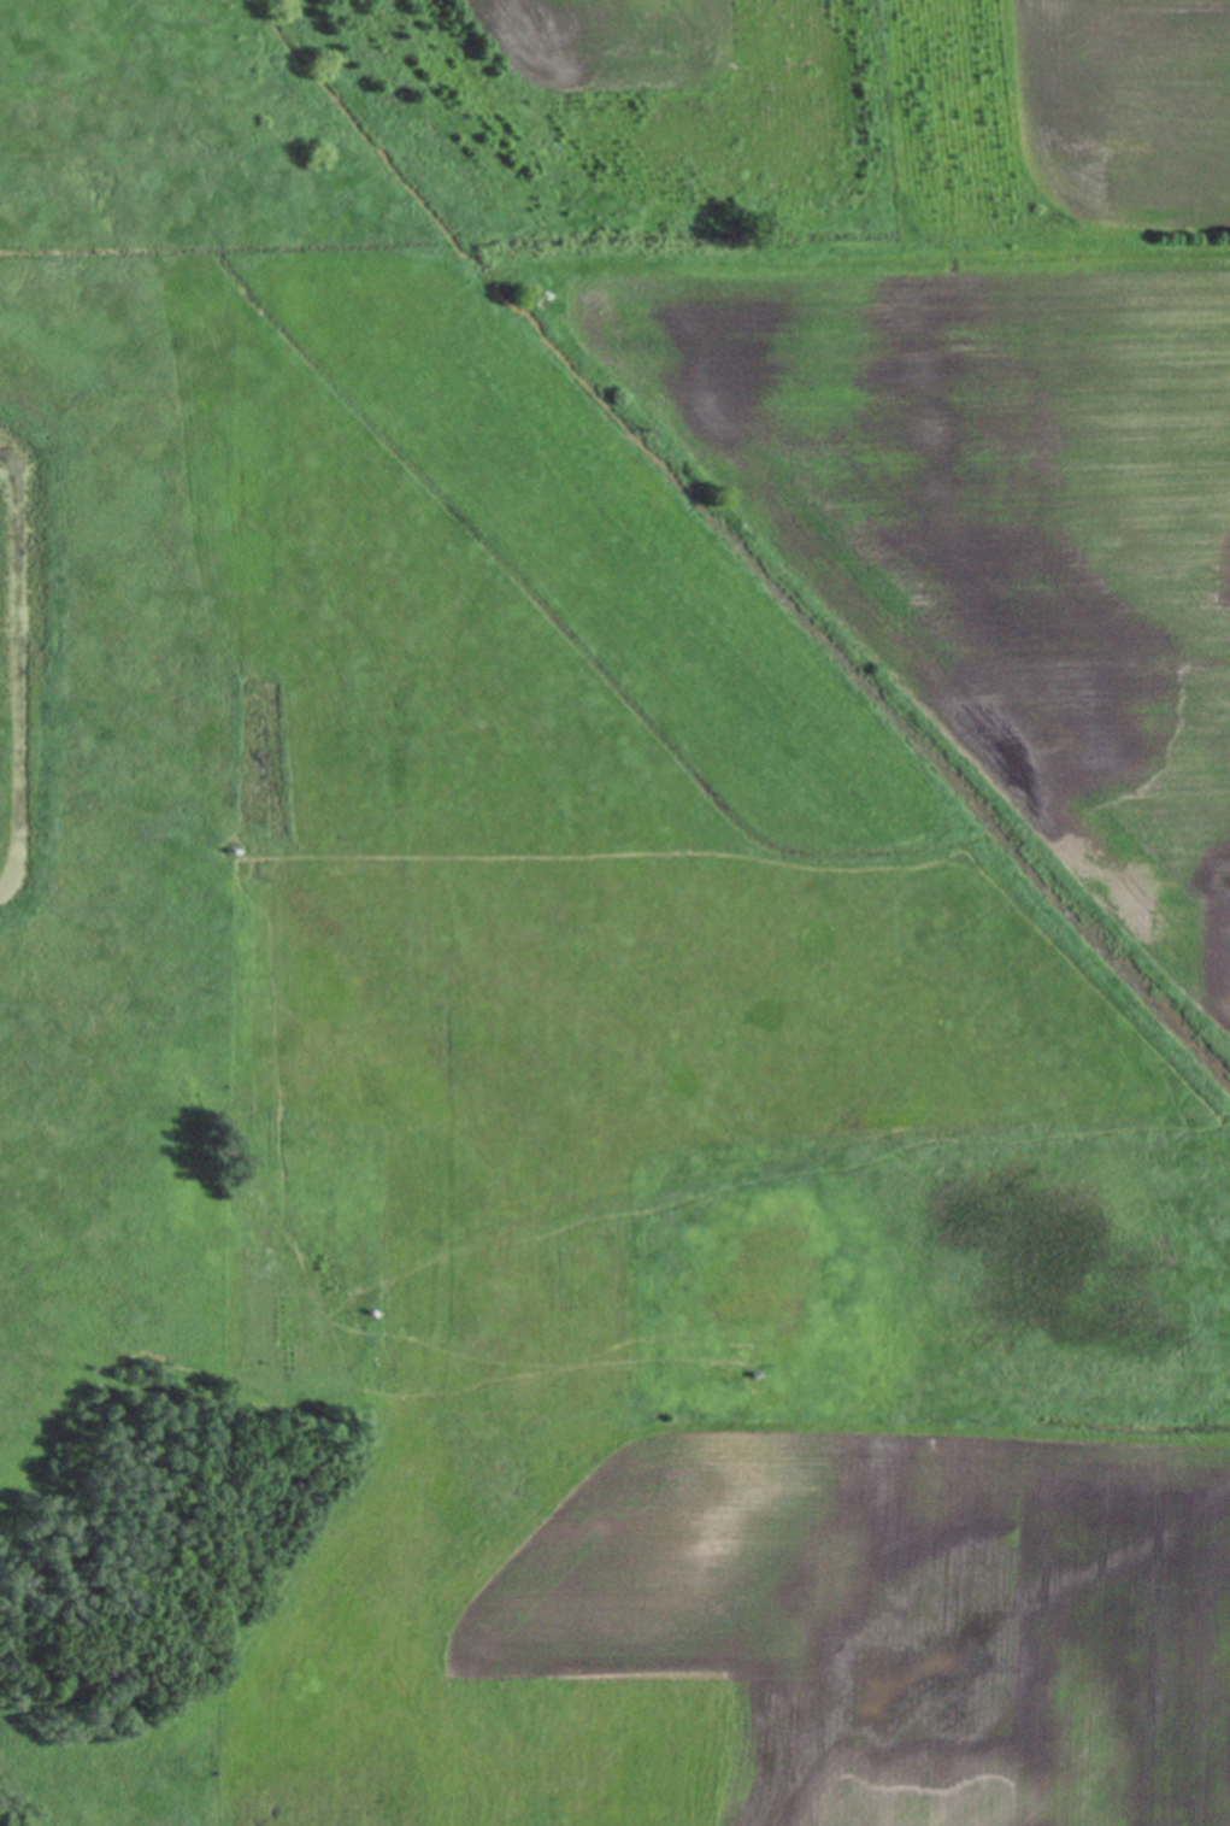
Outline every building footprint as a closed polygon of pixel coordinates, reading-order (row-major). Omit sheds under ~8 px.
[(499,276),(484,284),(479,276),(481,276),(494,268),(499,276)] [(236,841),(236,850),(228,850),(228,841),(236,841)]
